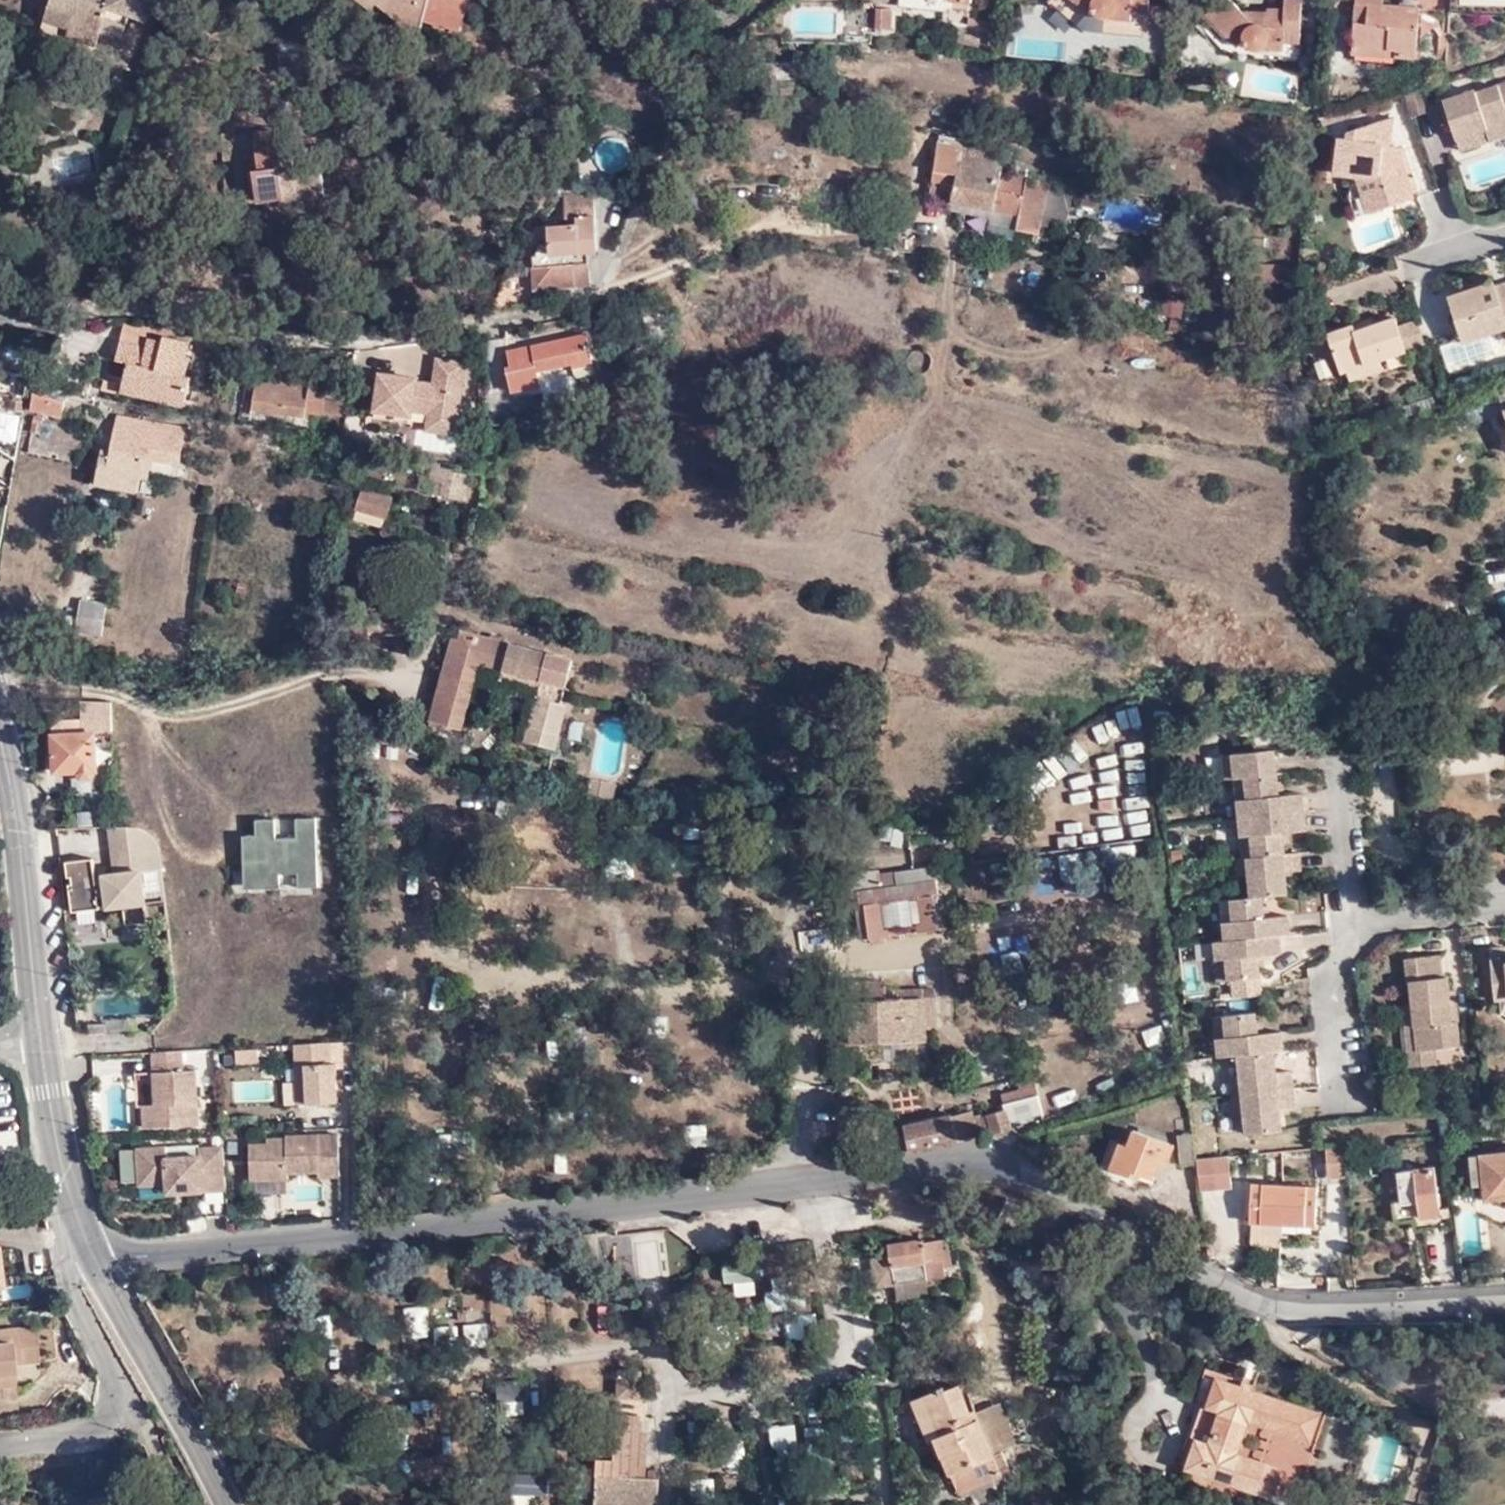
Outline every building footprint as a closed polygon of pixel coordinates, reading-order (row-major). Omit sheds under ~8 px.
[(54,7),(79,16),(73,35),(74,36),(95,43),(99,32),(119,39),(129,12),(149,20),(157,0),(57,0),(54,7)] [(424,20),(460,29),(466,9),(475,7),(473,0),(358,0),(372,10),(377,3),(401,23),(398,27),(418,44),(424,20)] [(901,5),(972,14),(973,0),(901,0),(901,5)] [(1151,1),(1151,0),(1055,0),(1053,2),(1085,29),(1087,30),(1144,35),(1150,36),(1151,13),(1151,1)] [(1270,12),(1269,17),(1269,18),(1249,19),(1243,11),(1233,0),(1223,0),(1199,22),(1230,58),(1301,60),(1304,0),(1288,0),(1288,8),(1269,8),(1270,12)] [(1354,47),(1398,51),(1398,58),(1418,59),(1421,13),(1444,14),(1445,0),(1402,0),(1402,6),(1385,5),(1385,0),(1358,0),(1354,47)] [(1172,2),(1151,1),(1151,13),(1171,15),(1172,2)] [(79,16),(54,7),(45,33),(71,42),(74,36),(73,35),(79,16)] [(886,24),(870,23),(870,30),(885,32),(886,24)] [(1398,51),(1354,47),(1354,56),(1398,58),(1398,51)] [(1491,138),(1504,133),(1504,82),(1477,92),(1476,89),(1445,99),(1458,137),(1488,127),(1491,138)] [(1366,196),(1371,214),(1414,199),(1401,160),(1397,160),(1398,148),(1391,147),(1395,118),(1351,132),(1349,142),(1339,140),(1335,174),(1353,177),(1368,179),(1381,175),(1386,189),(1366,196)] [(1462,148),(1491,138),(1488,127),(1458,137),(1462,148)] [(323,199),(320,173),(297,175),(296,168),(292,141),(277,142),(276,129),(256,131),(260,171),(255,171),(257,201),(284,199),(284,202),(323,199)] [(965,140),(943,135),(942,143),(964,147),(965,140)] [(1019,229),(1033,232),(1043,180),(1003,172),(1006,156),(964,147),(942,143),(931,197),(954,202),(1022,214),(1020,224),(1019,229)] [(297,175),(320,173),(320,166),(296,168),(297,175)] [(1357,218),(1371,214),(1366,196),(1386,189),(1381,175),(1368,179),(1353,177),(1350,197),(1357,218)] [(1043,180),(1033,232),(1040,234),(1050,181),(1043,180)] [(540,243),(536,256),(536,286),(591,283),(589,251),(599,251),(596,193),(588,194),(566,195),(568,226),(551,227),(551,243),(540,243)] [(952,211),(1020,224),(1022,214),(954,202),(952,211)] [(1108,244),(1109,234),(1095,231),(1092,241),(1108,244)] [(1125,237),(1109,234),(1108,244),(1122,247),(1125,237)] [(536,286),(536,256),(521,256),(521,287),(536,286)] [(1496,286),(1495,283),(1450,297),(1464,341),(1504,328),(1504,291),(1498,293),(1496,286)] [(1496,286),(1498,293),(1504,291),(1504,283),(1496,286)] [(1407,350),(1400,326),(1397,317),(1374,325),(1357,330),(1356,326),(1331,334),(1343,371),(1349,369),(1382,358),(1407,350)] [(1357,330),(1374,325),(1372,320),(1356,326),(1357,330)] [(1425,343),(1418,320),(1400,326),(1407,350),(1425,343)] [(170,337),(171,329),(151,324),(128,323),(124,341),(148,346),(150,339),(165,342),(166,336),(170,337)] [(577,363),(577,366),(596,363),(590,334),(511,350),(514,366),(510,367),(515,392),(544,387),(541,370),(577,363)] [(158,391),(186,398),(187,398),(191,377),(187,376),(191,357),(188,356),(191,341),(170,337),(166,336),(165,342),(150,339),(148,346),(124,341),(120,361),(133,364),(130,376),(159,384),(158,391)] [(6,361),(9,345),(0,344),(0,360),(6,361)] [(1385,368),(1382,358),(1349,369),(1353,378),(1385,368)] [(435,385),(418,383),(417,383),(416,387),(405,385),(407,378),(382,375),(377,410),(414,416),(414,411),(432,413),(431,418),(458,421),(466,364),(439,361),(435,385)] [(596,363),(577,366),(579,378),(599,375),(596,363)] [(244,418),(304,429),(305,419),(254,410),(259,377),(251,375),(244,418)] [(185,403),(186,398),(158,391),(159,384),(130,376),(127,390),(185,403)] [(316,401),(317,397),(319,381),(294,378),(293,382),(259,377),(254,410),(305,419),(308,400),(316,401)] [(417,383),(418,383),(418,379),(407,378),(405,385),(416,387),(417,383)] [(123,386),(108,381),(107,390),(123,393),(123,386)] [(64,401),(37,395),(34,411),(59,416),(64,401)] [(325,413),(327,398),(317,397),(316,401),(308,400),(305,419),(304,429),(313,430),(316,413),(325,413)] [(349,417),(351,403),(327,398),(325,413),(349,417)] [(23,413),(24,402),(11,400),(10,411),(23,413)] [(414,416),(377,410),(376,418),(412,423),(414,416)] [(45,418),(35,416),(33,431),(65,438),(66,429),(45,424),(45,418)] [(104,445),(101,462),(140,470),(143,470),(145,458),(152,460),(153,460),(179,465),(186,430),(119,417),(114,447),(104,445)] [(457,433),(458,421),(431,418),(430,429),(457,433)] [(143,470),(150,472),(152,460),(145,458),(143,470)] [(1367,466),(1366,458),(1356,459),(1357,467),(1367,466)] [(140,470),(101,462),(97,483),(139,491),(141,478),(143,470),(140,470)] [(448,466),(447,469),(433,466),(430,478),(446,482),(442,495),(461,500),(468,470),(448,466)] [(149,480),(150,472),(143,470),(141,478),(149,480)] [(359,511),(387,520),(395,494),(368,484),(359,511)] [(383,529),(387,520),(359,511),(357,520),(383,529)] [(83,600),(78,632),(103,636),(109,604),(83,600)] [(545,678),(551,653),(464,631),(463,639),(456,638),(448,671),(478,678),(482,663),(506,669),(525,673),(523,681),(521,689),(541,693),(542,688),(545,678)] [(465,730),(478,678),(448,671),(456,638),(455,637),(434,721),(465,730)] [(565,701),(576,659),(551,653),(545,678),(542,688),(541,693),(521,689),(520,693),(540,698),(529,741),(558,748),(569,702),(565,701)] [(523,681),(525,673),(506,669),(504,676),(523,681)] [(94,731),(111,731),(111,699),(80,700),(80,734),(53,734),(54,769),(74,768),(78,774),(89,774),(94,765),(94,731)] [(1227,755),(1229,779),(1238,778),(1278,775),(1276,751),(1269,752),(1251,753),(1227,755)] [(1251,801),(1252,817),(1306,812),(1305,794),(1286,796),(1280,796),(1279,786),(1278,775),(1238,778),(1240,802),(1251,801)] [(602,796),(605,782),(595,780),(591,794),(602,796)] [(619,784),(605,782),(602,796),(616,799),(619,784)] [(1240,802),(1242,818),(1252,817),(1251,801),(1240,802)] [(75,811),(76,828),(92,827),(91,810),(75,811)] [(1244,834),(1247,858),(1251,857),(1286,854),(1285,843),(1284,833),(1290,832),(1307,830),(1306,812),(1252,817),(1253,833),(1244,834)] [(1252,817),(1242,818),(1244,834),(1253,833),(1252,817)] [(319,884),(316,818),(299,819),(300,837),(276,838),(275,819),(258,820),(259,837),(245,838),(247,888),(280,887),(279,873),(301,872),(301,885),(319,884)] [(127,926),(149,923),(146,903),(166,900),(163,870),(162,855),(159,843),(154,837),(148,831),(140,827),(130,825),(136,872),(117,874),(105,876),(106,883),(98,883),(95,858),(67,862),(69,878),(72,877),(73,884),(70,884),(73,912),(101,909),(99,897),(107,896),(109,908),(124,906),(127,926)] [(117,874),(136,872),(130,825),(113,827),(111,827),(111,828),(117,874)] [(1264,898),(1290,895),(1289,881),(1283,881),(1283,873),(1288,873),(1303,871),(1302,853),(1286,854),(1251,857),(1253,876),(1255,898),(1264,898)] [(1247,858),(1239,858),(1241,877),(1253,876),(1251,857),(1247,858)] [(866,906),(881,905),(889,904),(893,929),(912,927),(908,900),(918,898),(933,896),(937,896),(936,882),(897,886),(896,871),(877,874),(878,890),(860,892),(862,907),(866,906)] [(933,896),(918,898),(921,926),(917,927),(918,934),(938,932),(933,896)] [(1281,935),(1291,934),(1290,918),(1272,920),(1265,920),(1265,909),(1264,898),(1255,898),(1223,901),(1226,924),(1237,923),(1237,939),(1281,935)] [(885,931),(881,905),(866,906),(870,940),(889,938),(889,930),(885,931)] [(1226,924),(1227,940),(1237,939),(1237,923),(1226,924)] [(1229,957),(1218,958),(1220,981),(1260,978),(1259,966),(1258,956),(1265,955),(1282,954),(1281,935),(1237,939),(1227,940),(1229,957)] [(1227,940),(1217,942),(1218,958),(1229,957),(1227,940)] [(1490,951),(1494,1001),(1504,1000),(1504,950),(1490,951)] [(1417,1052),(1433,1051),(1459,1049),(1456,1022),(1451,1022),(1448,995),(1447,977),(1442,978),(1440,956),(1405,959),(1406,983),(1410,984),(1412,1008),(1417,1052)] [(924,1039),(923,987),(899,988),(899,1001),(835,1004),(835,1025),(850,1025),(851,1042),(924,1039)] [(1451,1022),(1456,1022),(1458,1022),(1455,994),(1448,995),(1451,1022)] [(835,1025),(835,1004),(826,1003),(827,1026),(835,1025)] [(1434,1065),(1433,1051),(1417,1052),(1412,1008),(1404,1008),(1409,1068),(1434,1065)] [(1277,1052),(1286,1051),(1284,1034),(1266,1035),(1260,1036),(1258,1025),(1258,1014),(1218,1017),(1220,1040),(1232,1039),(1233,1057),(1242,1055),(1277,1052)] [(837,1043),(851,1042),(850,1025),(835,1025),(837,1043)] [(1220,1040),(1221,1057),(1233,1057),(1232,1039),(1220,1040)] [(331,1064),(329,1042),(296,1043),(298,1105),(338,1103),(336,1064),(331,1064)] [(182,1049),(153,1052),(155,1105),(144,1105),(145,1128),(199,1125),(197,1070),(183,1070),(182,1049)] [(259,1064),(259,1049),(236,1050),(237,1064),(259,1064)] [(1245,1095),(1295,1090),(1293,1073),(1279,1075),(1275,1075),(1275,1068),(1278,1068),(1277,1052),(1242,1055),(1244,1078),(1245,1095)] [(1235,1096),(1245,1095),(1244,1078),(1234,1078),(1235,1096)] [(1003,1105),(1038,1098),(1036,1086),(1001,1095),(1003,1105)] [(1297,1108),(1295,1090),(1245,1095),(1247,1114),(1249,1134),(1284,1131),(1283,1116),(1278,1117),(1277,1110),(1282,1110),(1297,1108)] [(1247,1114),(1245,1095),(1235,1096),(1237,1114),(1247,1114)] [(1042,1116),(1038,1098),(1003,1105),(1004,1109),(974,1117),(973,1112),(906,1127),(911,1150),(987,1133),(986,1130),(998,1126),(999,1130),(1010,1128),(1009,1124),(1042,1116)] [(1175,1147),(1135,1132),(1128,1148),(1122,1145),(1113,1170),(1139,1180),(1141,1175),(1154,1180),(1161,1164),(1168,1167),(1175,1147)] [(287,1135),(287,1139),(287,1144),(268,1143),(250,1144),(250,1180),(289,1179),(288,1172),(318,1173),(318,1178),(341,1177),(339,1135),(287,1135)] [(1196,1166),(1193,1135),(1178,1136),(1181,1167),(1196,1166)] [(1360,1157),(1359,1144),(1351,1145),(1351,1157),(1360,1157)] [(182,1192),(226,1189),(223,1148),(200,1148),(201,1156),(167,1158),(167,1147),(138,1148),(139,1184),(168,1183),(168,1184),(182,1184),(182,1192)] [(1325,1148),(1327,1166),(1345,1164),(1344,1147),(1325,1148)] [(1471,1156),(1474,1187),(1484,1186),(1486,1202),(1504,1200),(1504,1153),(1471,1156)] [(1227,1175),(1232,1174),(1231,1158),(1198,1161),(1201,1178),(1227,1175)] [(1328,1178),(1346,1176),(1345,1164),(1327,1166),(1328,1178)] [(1441,1216),(1436,1169),(1401,1172),(1403,1199),(1395,1199),(1396,1220),(1441,1216)] [(1201,1178),(1202,1192),(1233,1187),(1232,1174),(1227,1175),(1201,1178)] [(168,1192),(182,1192),(182,1184),(168,1184),(168,1192)] [(1253,1222),(1282,1223),(1284,1187),(1255,1185),(1253,1222)] [(1284,1187),(1282,1223),(1319,1225),(1320,1189),(1284,1187)] [(896,1286),(935,1280),(946,1279),(944,1268),(952,1267),(950,1249),(943,1249),(942,1242),(923,1243),(923,1241),(891,1245),(893,1257),(896,1284),(896,1286)] [(5,1247),(0,1248),(0,1293),(11,1292),(5,1247)] [(875,1260),(878,1287),(896,1284),(893,1257),(875,1260)] [(896,1286),(898,1300),(936,1296),(935,1280),(896,1286)] [(34,1325),(14,1327),(15,1333),(0,1335),(0,1386),(14,1385),(12,1364),(37,1361),(34,1325)] [(1321,1416),(1255,1393),(1219,1381),(1210,1407),(1223,1412),(1212,1446),(1198,1441),(1188,1467),(1269,1495),(1279,1470),(1235,1454),(1247,1419),(1311,1442),(1321,1416)] [(1011,1472),(1002,1451),(993,1454),(980,1420),(973,1423),(969,1414),(960,1389),(946,1394),(944,1388),(914,1401),(931,1442),(937,1440),(959,1492),(1011,1472)] [(993,1454),(1002,1451),(1016,1445),(999,1403),(976,1412),(980,1420),(993,1454)] [(973,1423),(980,1420),(976,1412),(969,1414),(973,1423)] [(659,1480),(647,1480),(647,1474),(647,1468),(635,1467),(638,1433),(639,1417),(618,1415),(614,1461),(600,1459),(596,1504),(657,1504),(659,1480)] [(650,1434),(638,1433),(635,1467),(647,1468),(650,1434)]
